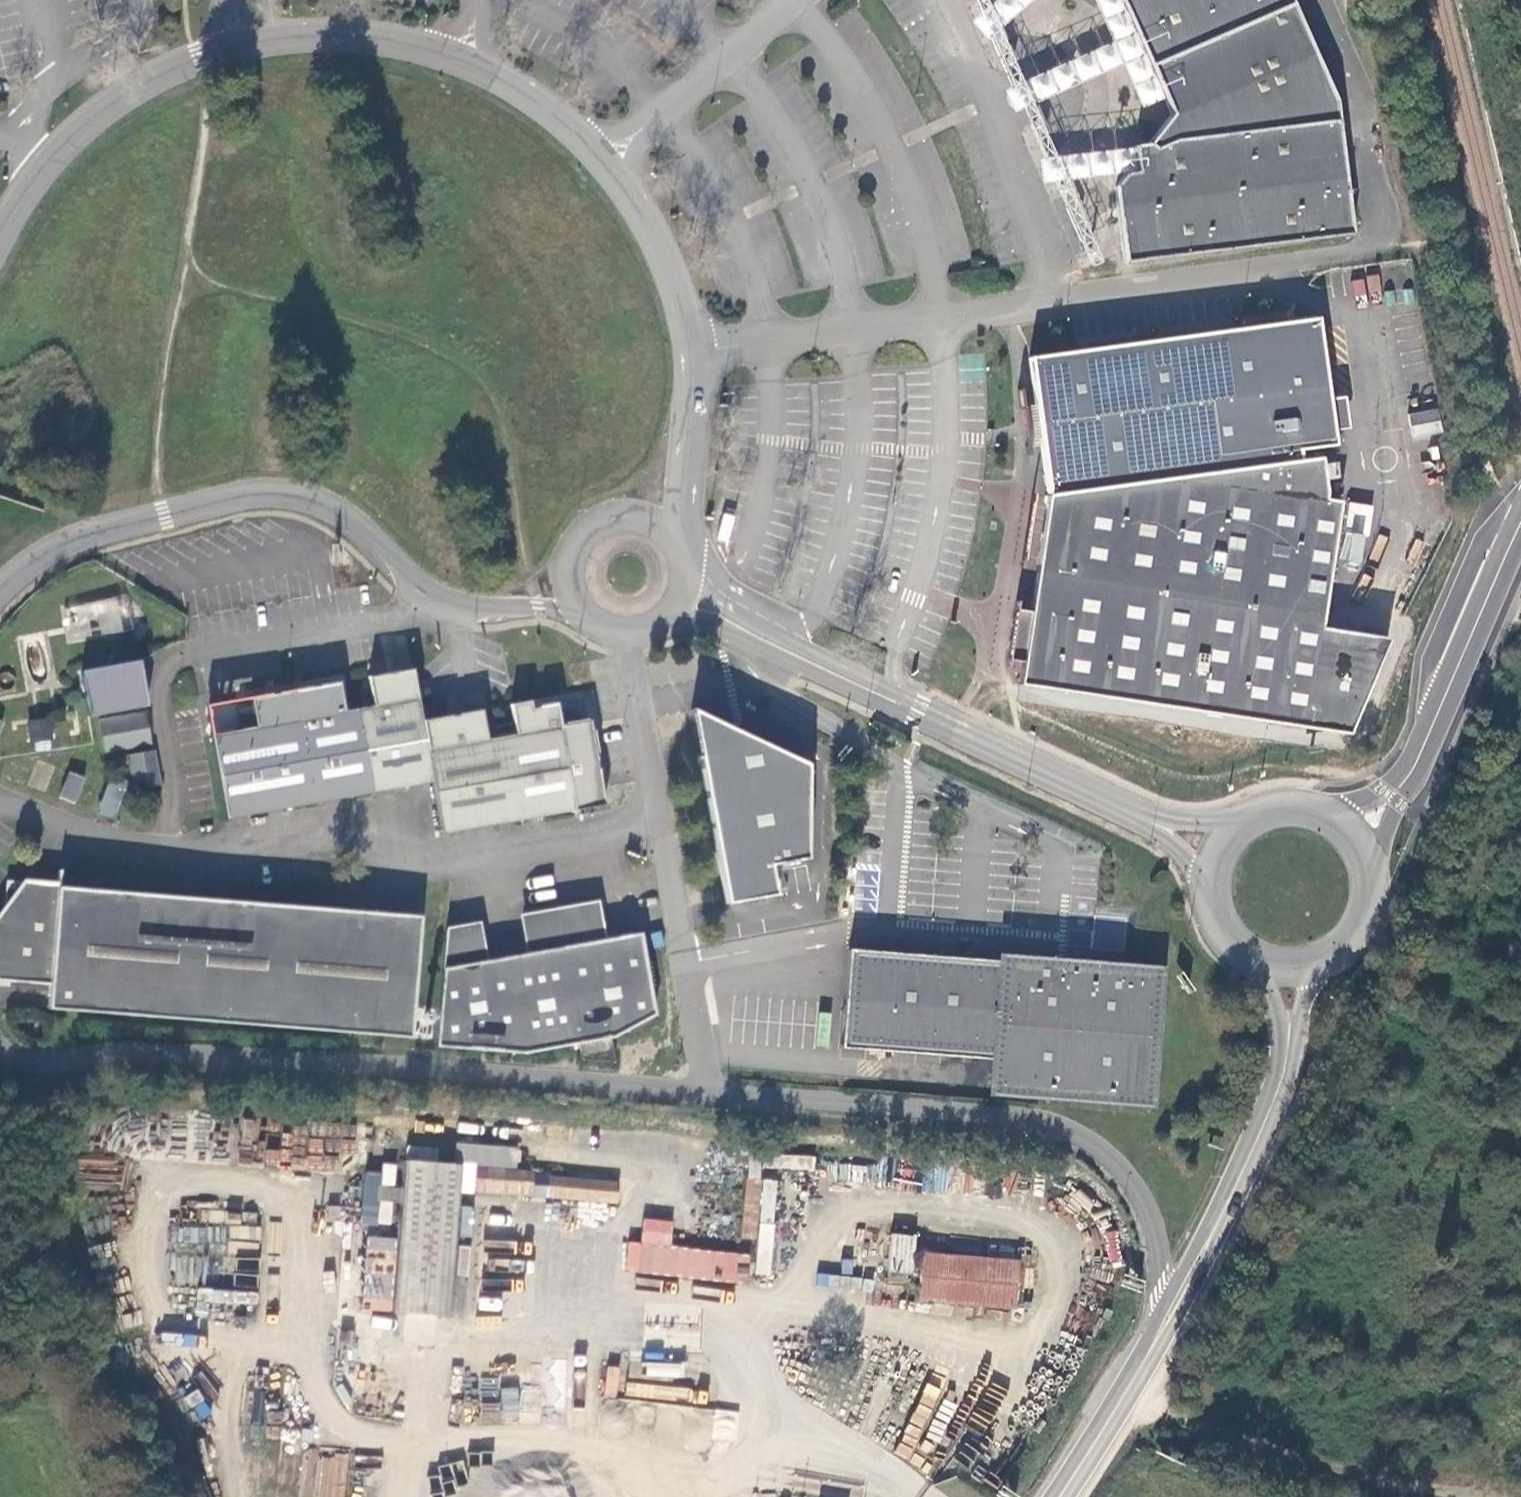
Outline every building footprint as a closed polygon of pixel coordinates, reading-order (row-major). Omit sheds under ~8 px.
[(1140,46),(1176,119),(1155,153),(1143,155),(1143,161),(1143,168),(1127,169),(1119,181),(1128,260),(1353,231),(1336,92),(1294,0),(1118,0),(1140,46)] [(1377,274),(1351,281),(1358,304),(1383,297),(1377,274)] [(1073,344),(1035,349),(1045,421),(1049,453),(1053,497),(1047,532),(1034,610),(1019,608),(1015,633),(1010,658),(1024,661),(1020,681),(1348,735),(1389,639),(1321,628),(1338,503),(1326,500),(1319,456),(1313,457),(1311,445),(1321,443),(1319,428),(1309,429),(1291,314),(1244,319),(1083,342),(1073,344)] [(1347,397),(1336,398),(1338,426),(1348,426),(1347,397)] [(1414,437),(1442,431),(1437,408),(1409,414),(1414,437)] [(1341,530),(1369,534),(1374,507),(1346,502),(1341,530)] [(140,657),(81,669),(89,716),(148,705),(144,678),(140,657)] [(374,705),(362,707),(378,790),(434,780),(443,832),(606,807),(599,760),(592,719),(562,724),(558,704),(538,707),(534,708),(533,702),(513,705),(518,733),(488,738),(483,711),(454,715),(424,721),(415,669),(369,677),(374,705)] [(340,682),(297,689),(317,801),(378,790),(362,707),(345,710),(340,682)] [(317,801),(297,689),(249,697),(253,724),(210,732),(222,803),(225,818),(317,801)] [(148,710),(99,718),(105,751),(153,744),(148,710)] [(807,762),(692,711),(696,730),(727,902),(775,894),(771,864),(806,857),(807,762)] [(52,718),(28,719),(31,743),(53,738),(52,718)] [(75,719),(57,722),(59,740),(78,736),(75,719)] [(155,749),(126,754),(133,789),(161,784),(155,749)] [(57,764),(33,755),(22,782),(48,792),(57,764)] [(85,778),(69,771),(61,796),(76,802),(85,778)] [(126,779),(111,773),(97,812),(114,818),(126,779)] [(0,921),(0,978),(51,982),(50,1006),(414,1035),(423,914),(368,910),(336,907),(28,884),(18,897),(0,921)] [(460,924),(445,928),(436,1045),(525,1051),(578,1045),(582,1058),(616,1058),(615,1037),(653,1015),(640,932),(606,935),(599,899),(585,902),(536,911),(522,914),(527,948),(486,955),(479,920),(460,924)] [(995,962),(848,950),(844,1001),(840,1049),(989,1059),(986,1096),(1152,1109),(1163,967),(1060,960),(996,955),(995,962)] [(460,1167),(413,1163),(400,1312),(447,1316),(460,1167)] [(395,1170),(367,1167),(361,1222),(389,1225),(395,1170)] [(533,1174),(479,1171),(477,1194),(532,1198),(533,1174)] [(618,1182),(553,1177),(551,1201),(616,1205),(618,1182)] [(758,1208),(754,1276),(771,1277),(777,1180),(748,1178),(745,1208),(758,1208)] [(624,1272),(748,1283),(751,1254),(670,1247),(672,1221),(642,1218),(640,1242),(626,1241),(624,1272)] [(913,1236),(893,1235),(891,1273),(911,1274),(913,1236)] [(1017,1263),(927,1254),(923,1298),(1013,1307),(1017,1263)] [(388,1260),(370,1258),(365,1309),(384,1310),(388,1260)] [(249,1273),(198,1273),(198,1289),(249,1289),(249,1273)]
